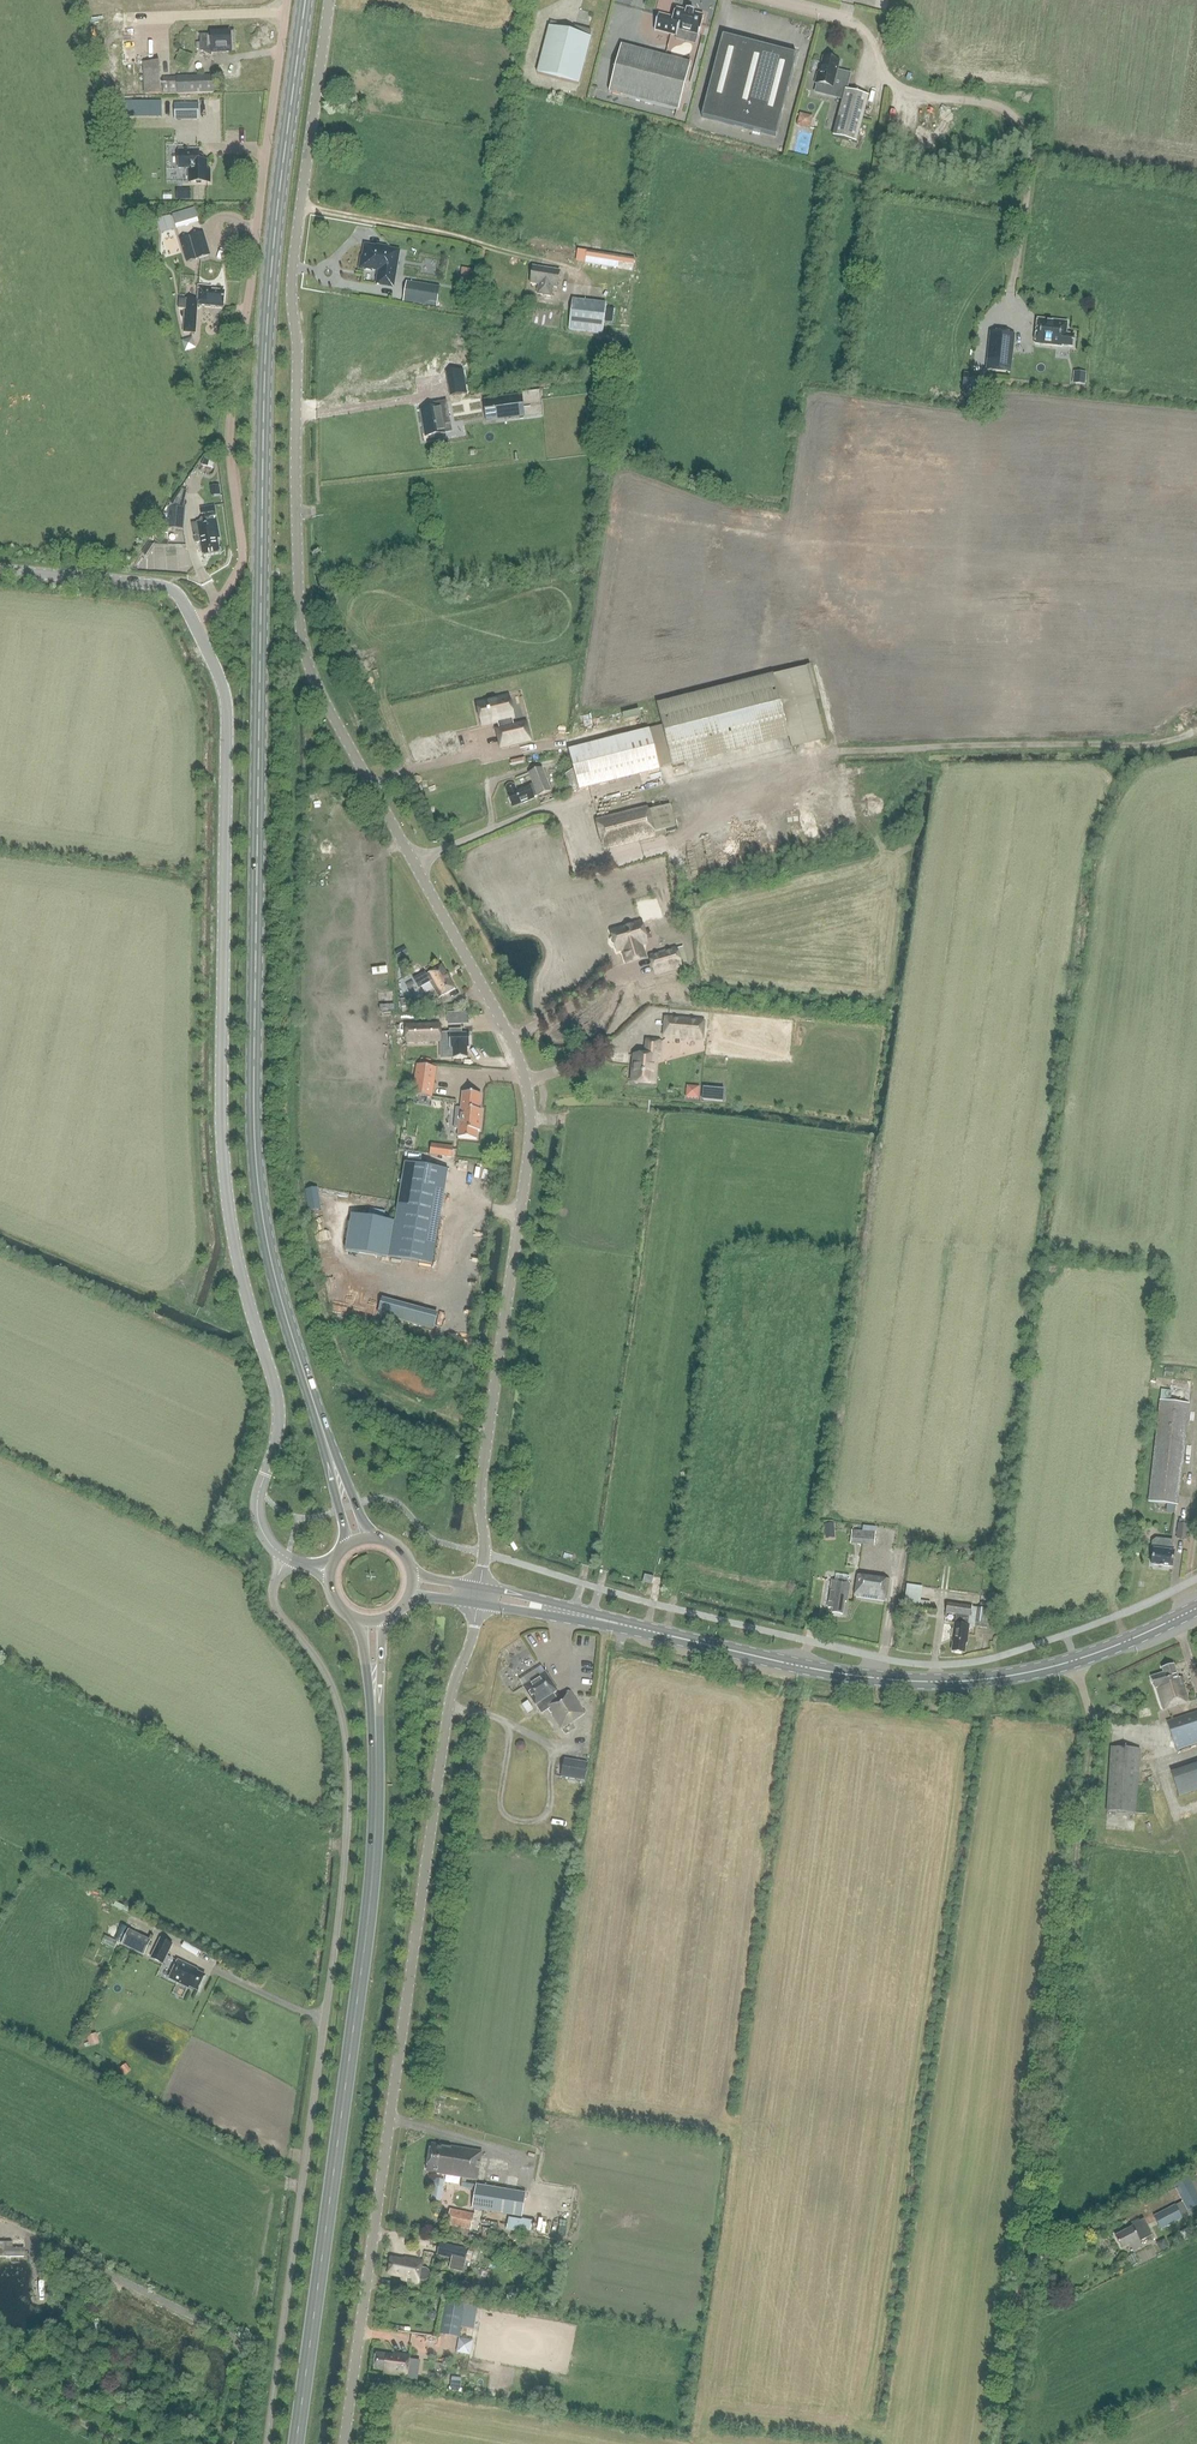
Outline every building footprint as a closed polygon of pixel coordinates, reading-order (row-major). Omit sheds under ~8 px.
[(676,36),(678,30),(698,35),(704,16),(693,13),(694,11),(687,9),(686,11),(676,9),(673,18),(658,14),(654,30),(676,36)] [(579,84),(591,38),(589,37),(591,31),(575,27),(573,33),(549,27),(537,73),(579,84)] [(229,33),(227,31),(225,33),(211,34),(212,35),(200,35),(201,43),(196,43),(196,50),(201,50),(201,51),(204,51),(204,53),(211,57),(212,57),(209,55),(211,52),(229,52),(231,49),(231,33),(229,33)] [(701,117),(776,137),(797,56),(723,36),(701,117)] [(609,92),(679,110),(691,64),(621,46),(609,92)] [(817,83),(815,91),(843,98),(845,90),(846,90),(850,74),(837,71),(839,61),(823,57),(819,74),(817,73),(815,82),(817,83)] [(160,94),(159,62),(143,63),(144,95),(160,94)] [(213,93),(213,76),(176,77),(177,94),(213,93)] [(845,90),(843,98),(833,136),(856,143),(869,96),(846,90),(845,90)] [(174,104),(174,121),(198,120),(198,103),(174,104)] [(797,126),(811,128),(812,115),(798,113),(797,126)] [(191,182),(207,182),(210,182),(210,170),(207,170),(207,161),(199,161),(199,149),(179,149),(179,168),(191,168),(191,182)] [(145,177),(136,177),(136,187),(145,187),(145,177)] [(156,220),(159,226),(172,222),(170,216),(156,220)] [(209,255),(203,232),(188,236),(195,260),(209,255)] [(372,271),(372,269),(381,270),(378,284),(392,287),(398,252),(366,247),(364,258),(363,257),(361,269),(372,271)] [(634,258),(587,251),(586,258),(633,265),(634,258)] [(558,288),(561,272),(534,267),(531,284),(539,285),(538,295),(552,297),(554,288),(558,288)] [(470,289),(471,283),(460,281),(458,287),(470,289)] [(439,287),(406,282),(403,302),(436,307),(439,287)] [(211,291),(212,287),(199,286),(198,300),(179,299),(178,309),(184,310),(183,333),(196,333),(197,305),(219,307),(219,303),(224,303),(225,292),(211,291)] [(568,330),(602,334),(606,303),(572,299),(568,330)] [(1037,319),(1035,344),(1061,347),(1061,346),(1073,347),(1074,335),(1066,334),(1067,322),(1037,319)] [(1014,335),(990,332),(986,370),(1010,373),(1014,335)] [(182,341),(185,350),(195,347),(192,338),(182,341)] [(964,373),(963,386),(980,388),(981,375),(964,373)] [(465,385),(451,387),(452,396),(467,393),(465,385)] [(484,404),(484,401),(493,400),(495,417),(524,413),(522,396),(483,400),(484,404)] [(422,411),(426,437),(446,433),(444,424),(450,423),(447,402),(434,404),(435,409),(422,411)] [(207,455),(201,466),(213,469),(213,456),(207,455)] [(200,508),(202,519),(216,516),(214,505),(200,508)] [(169,529),(183,530),(185,509),(169,507),(168,520),(167,528),(169,529)] [(167,528),(168,520),(162,519),(156,533),(155,545),(168,546),(169,540),(168,540),(169,529),(167,528)] [(217,540),(220,539),(217,520),(192,525),(196,544),(201,543),(203,555),(220,552),(217,540)] [(788,746),(821,739),(813,698),(815,697),(809,666),(651,699),(656,725),(649,727),(657,766),(787,739),(788,746)] [(497,730),(501,747),(529,740),(525,723),(513,726),(511,718),(513,718),(508,697),(478,705),(483,725),(498,721),(500,729),(497,730)] [(564,747),(573,788),(654,771),(645,729),(564,747)] [(451,733),(423,742),(429,759),(457,750),(451,733)] [(533,754),(545,751),(543,744),(531,748),(533,754)] [(507,787),(506,790),(508,796),(512,807),(520,803),(521,804),(534,799),(534,798),(551,791),(542,768),(529,774),(533,785),(516,791),(514,786),(513,785),(510,785),(508,785),(507,787)] [(674,807),(689,804),(688,797),(672,800),(674,807)] [(649,811),(648,808),(597,820),(605,850),(667,834),(666,830),(676,827),(670,805),(649,811)] [(521,859),(522,863),(526,864),(529,862),(530,859),(528,856),(525,855),(522,856),(521,859)] [(640,923),(625,927),(626,928),(612,932),(614,938),(613,938),(611,940),(611,942),(613,944),(615,945),(616,945),(617,950),(623,949),(627,963),(644,958),(641,945),(646,943),(640,923)] [(654,976),(682,968),(676,947),(648,955),(654,976)] [(402,949),(395,952),(399,959),(405,955),(402,949)] [(429,982),(439,997),(455,988),(442,966),(418,979),(422,986),(429,982)] [(436,1008),(435,999),(415,1001),(414,997),(400,999),(400,1000),(398,1000),(399,1012),(402,1011),(402,1012),(436,1008)] [(462,1021),(462,1015),(468,1015),(468,1014),(448,1014),(449,1024),(461,1024),(462,1021)] [(705,1021),(702,1019),(666,1015),(666,1017),(663,1016),(661,1037),(664,1038),(701,1042),(701,1040),(703,1041),(705,1021)] [(407,1042),(449,1040),(450,1048),(452,1047),(452,1058),(467,1057),(466,1047),(470,1047),(469,1034),(462,1034),(461,1032),(450,1033),(450,1034),(441,1034),(440,1024),(407,1026),(407,1042)] [(635,1055),(632,1082),(654,1084),(656,1058),(660,1058),(661,1042),(647,1041),(645,1056),(635,1055)] [(420,1065),(431,1067),(432,1059),(421,1057),(420,1065)] [(417,1065),(412,1094),(432,1096),(436,1068),(431,1067),(417,1065)] [(481,1094),(462,1092),(461,1108),(456,1108),(454,1128),(459,1129),(458,1137),(476,1139),(477,1131),(479,1131),(480,1131),(482,1110),(479,1110),(481,1094)] [(442,1146),(441,1157),(452,1159),(454,1148),(442,1146)] [(448,1170),(405,1163),(395,1221),(389,1258),(432,1265),(448,1170)] [(317,1188),(305,1190),(309,1211),(321,1209),(317,1188)] [(395,1221),(352,1214),(345,1250),(389,1258),(395,1221)] [(432,1328),(436,1311),(378,1296),(374,1312),(432,1328)] [(1149,1502),(1178,1505),(1189,1403),(1160,1400),(1149,1502)] [(824,1522),(824,1537),(835,1536),(834,1522),(824,1522)] [(1188,1525),(1179,1524),(1177,1538),(1186,1540),(1188,1525)] [(851,1543),(874,1545),(876,1532),(852,1530),(851,1543)] [(1153,1542),(1152,1545),(1154,1549),(1152,1565),(1173,1567),(1175,1551),(1172,1551),(1173,1541),(1157,1539),(1153,1542)] [(643,1581),(652,1583),(654,1576),(645,1574),(643,1581)] [(886,1601),(889,1580),(857,1575),(854,1597),(886,1601)] [(833,1608),(832,1613),(843,1614),(845,1602),(847,1602),(850,1583),(832,1580),(828,1608),(833,1608)] [(903,1605),(929,1609),(930,1601),(920,1599),(922,1585),(907,1582),(903,1605)] [(948,1603),(946,1613),(956,1614),(955,1624),(954,1624),(952,1642),(954,1642),(952,1652),(964,1653),(965,1643),(966,1644),(969,1626),(987,1628),(990,1609),(948,1603)] [(1189,1701),(1181,1677),(1178,1678),(1173,1664),(1162,1667),(1164,1673),(1151,1677),(1152,1678),(1151,1679),(1152,1683),(1153,1684),(1155,1688),(1156,1687),(1163,1710),(1189,1701)] [(584,1714),(570,1691),(557,1699),(553,1693),(557,1691),(545,1672),(523,1686),(535,1705),(541,1714),(548,1709),(560,1729),(584,1714)] [(1167,1722),(1173,1742),(1176,1751),(1196,1744),(1196,1712),(1167,1722)] [(517,1745),(517,1748),(519,1750),(521,1751),(524,1749),(525,1746),(523,1743),(520,1742),(517,1745)] [(1107,1811),(1135,1813),(1140,1749),(1111,1747),(1107,1811)] [(584,1781),(588,1763),(564,1758),(560,1777),(584,1781)] [(1168,1770),(1176,1795),(1196,1789),(1196,1761),(1168,1770)] [(125,1905),(124,1906),(123,1909),(131,1914),(134,1909),(125,1905)] [(143,1955),(151,1940),(129,1930),(121,1944),(143,1955)] [(163,1964),(173,1944),(160,1938),(150,1958),(163,1964)] [(197,1970),(178,1960),(169,1978),(188,1988),(189,1986),(198,1990),(205,1975),(197,1971),(197,1970)] [(88,2045),(98,2043),(96,2032),(86,2034),(88,2045)] [(466,2183),(467,2178),(477,2180),(482,2152),(450,2147),(450,2148),(441,2147),(442,2145),(431,2144),(427,2171),(462,2177),(461,2183),(466,2183)] [(1193,2186),(1188,2176),(1174,2184),(1176,2187),(1179,2193),(1183,2201),(1154,2216),(1161,2229),(1188,2214),(1185,2207),(1196,2201),(1196,2194),(1193,2186)] [(1173,2182),(1166,2186),(1169,2191),(1176,2187),(1174,2184),(1174,2183),(1173,2182)] [(472,2209),(522,2217),(526,2193),(466,2183),(461,2183),(460,2188),(475,2191),(472,2209)] [(442,2194),(432,2193),(431,2200),(441,2202),(442,2194)] [(474,2215),(450,2209),(447,2224),(471,2229),(474,2215)] [(505,2230),(529,2234),(531,2220),(508,2216),(505,2230)] [(1132,2228),(1115,2236),(1122,2249),(1130,2244),(1133,2251),(1142,2246),(1140,2241),(1152,2235),(1143,2219),(1131,2225),(1132,2228)] [(12,2248),(12,2242),(0,2242),(0,2257),(23,2257),(23,2248),(12,2248)] [(439,2242),(437,2254),(464,2260),(468,2249),(439,2242)] [(389,2274),(402,2276),(401,2279),(419,2283),(420,2280),(425,2281),(429,2278),(430,2273),(427,2269),(422,2268),(423,2261),(405,2258),(405,2260),(392,2258),(389,2274)] [(478,2281),(476,2289),(484,2292),(486,2283),(478,2281)] [(49,2296),(50,2297),(58,2292),(57,2289),(55,2286),(46,2292),(49,2296)] [(519,2299),(521,2292),(509,2290),(508,2297),(519,2299)] [(461,2327),(465,2305),(446,2302),(440,2333),(459,2336),(461,2327)] [(437,2314),(435,2311),(431,2311),(429,2313),(428,2316),(430,2319),(434,2319),(436,2317),(437,2314)] [(104,2325),(93,2316),(88,2322),(99,2331),(104,2325)] [(458,2337),(457,2352),(471,2353),(472,2338),(458,2337)] [(376,2352),(373,2370),(384,2371),(384,2373),(406,2376),(406,2378),(417,2380),(419,2366),(416,2366),(417,2360),(410,2359),(410,2355),(394,2352),(393,2355),(376,2352)] [(450,2367),(426,2365),(424,2386),(436,2387),(436,2380),(448,2382),(450,2367)] [(460,2388),(460,2376),(450,2376),(450,2388),(460,2388)]
